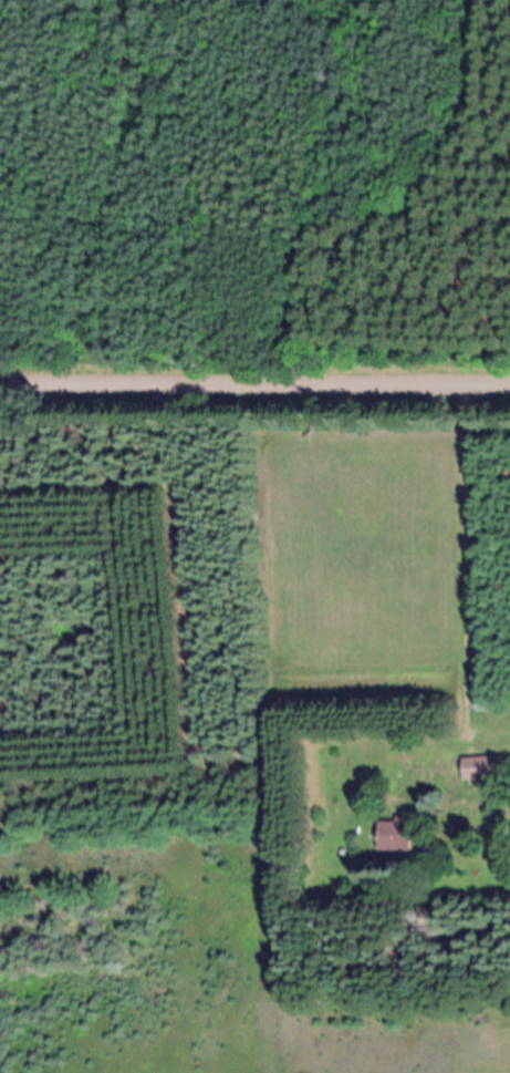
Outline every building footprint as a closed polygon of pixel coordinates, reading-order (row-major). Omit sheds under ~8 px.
[(469,759),(469,780),(509,780),(509,759),(469,759)] [(419,851),(419,821),(385,821),(385,851),(419,851)]
